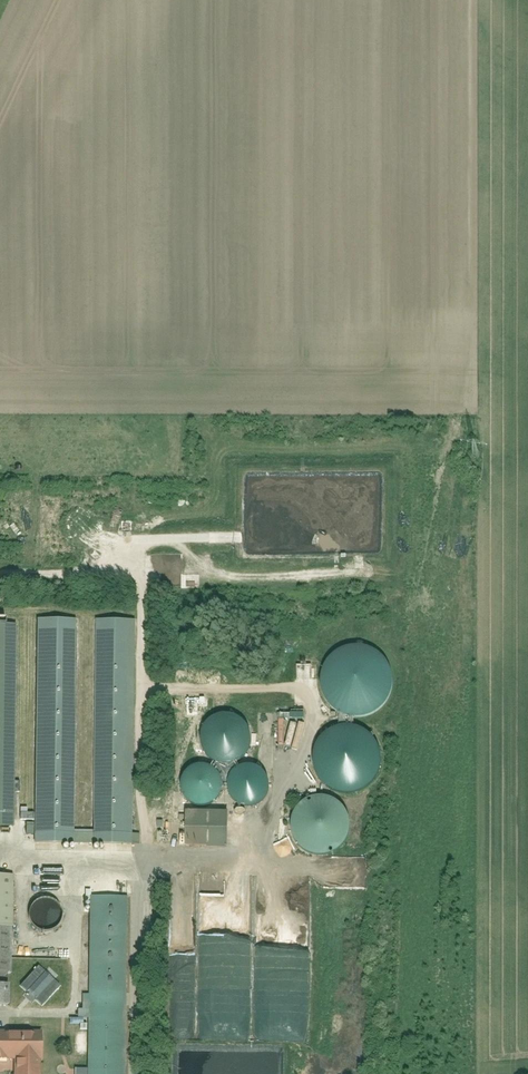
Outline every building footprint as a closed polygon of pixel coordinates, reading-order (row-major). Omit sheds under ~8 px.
[(80,616),(37,616),(37,841),(138,842),(139,615),(95,615),(94,828),(79,828),(80,616)] [(0,622),(0,822),(17,822),(19,622),(0,622)] [(321,677),(323,689),(328,699),(336,708),(347,713),(358,715),(370,712),(380,707),(388,698),(393,686),(394,674),(390,662),(383,652),(373,645),(361,642),(349,643),(338,648),(329,656),(323,666),(321,677)] [(207,751),(213,757),(221,760),(229,761),(237,759),(244,754),(249,747),(252,739),(252,731),(249,723),(244,717),(237,712),(229,710),(221,711),(213,714),(207,720),(203,727),(201,736),(203,744),(207,751)] [(282,718),(288,718),(288,748),(307,748),(307,723),(303,723),(303,719),(295,719),(295,713),(282,713),(282,718)] [(319,776),(327,784),(336,789),(347,790),(357,789),(368,783),(376,775),(381,764),(381,752),(378,741),(371,731),(361,725),(349,722),(338,723),(327,728),(319,736),(314,745),(313,756),(314,767),(319,776)] [(182,785),(184,792),(189,797),(195,801),(202,802),(209,801),(215,798),(220,794),(223,788),(224,781),(223,775),(219,769),(215,764),(209,761),(202,761),(195,762),(189,766),(185,771),(182,778),(182,785)] [(229,786),(231,793),(235,798),(242,802),(249,803),(256,802),(262,799),(266,795),(269,789),(270,782),(269,776),(266,770),(261,765),(255,762),(249,762),(242,763),(236,767),(231,772),(229,779),(229,786)] [(294,834),(299,842),(307,849),(317,852),(327,852),(337,849),(344,843),(349,835),(352,826),(351,816),(348,807),(341,800),(333,795),(324,793),(314,794),(306,797),(298,804),(293,813),(292,823),(294,834)] [(229,809),(187,808),(186,844),(228,845),(229,809)] [(347,857),(347,889),(368,889),(368,856),(347,857)] [(68,1005),(68,970),(13,970),(14,872),(0,872),(0,1005),(68,1005)] [(87,893),(84,1073),(128,1073),(130,893),(87,893)] [(68,916),(51,896),(31,912),(48,933),(68,916)] [(0,1030),(0,1059),(13,1059),(13,1073),(41,1073),(41,1060),(44,1060),(43,1029),(0,1030)]
